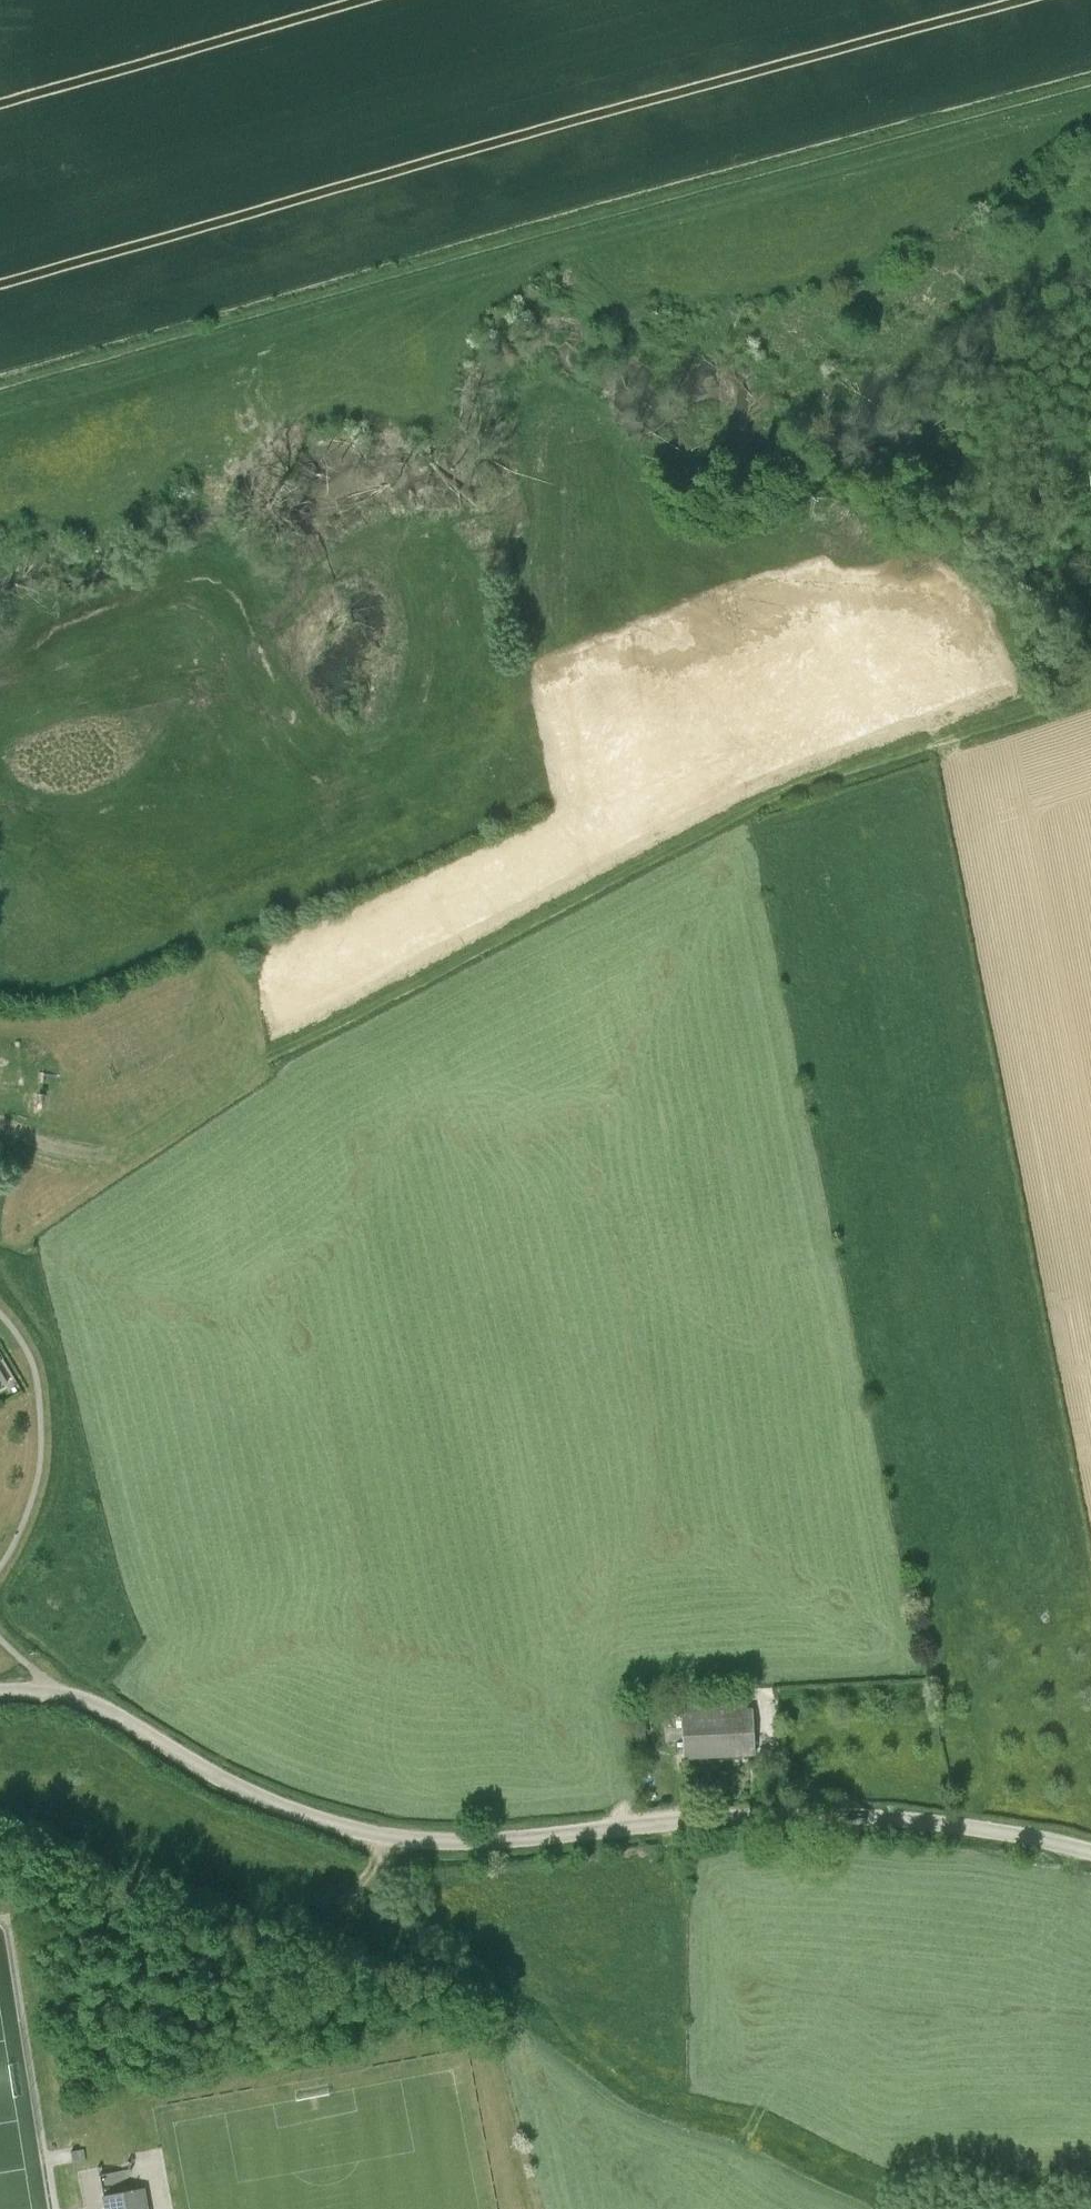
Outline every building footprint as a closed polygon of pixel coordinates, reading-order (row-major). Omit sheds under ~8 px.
[(0,1368),(0,1387),(8,1382),(0,1368)] [(753,1708),(682,1711),(684,1758),(755,1755),(753,1708)] [(73,2161),(81,2160),(86,2159),(84,2149),(80,2149),(72,2151),(73,2161)] [(144,2187),(103,2195),(106,2208),(148,2208),(144,2187)]
